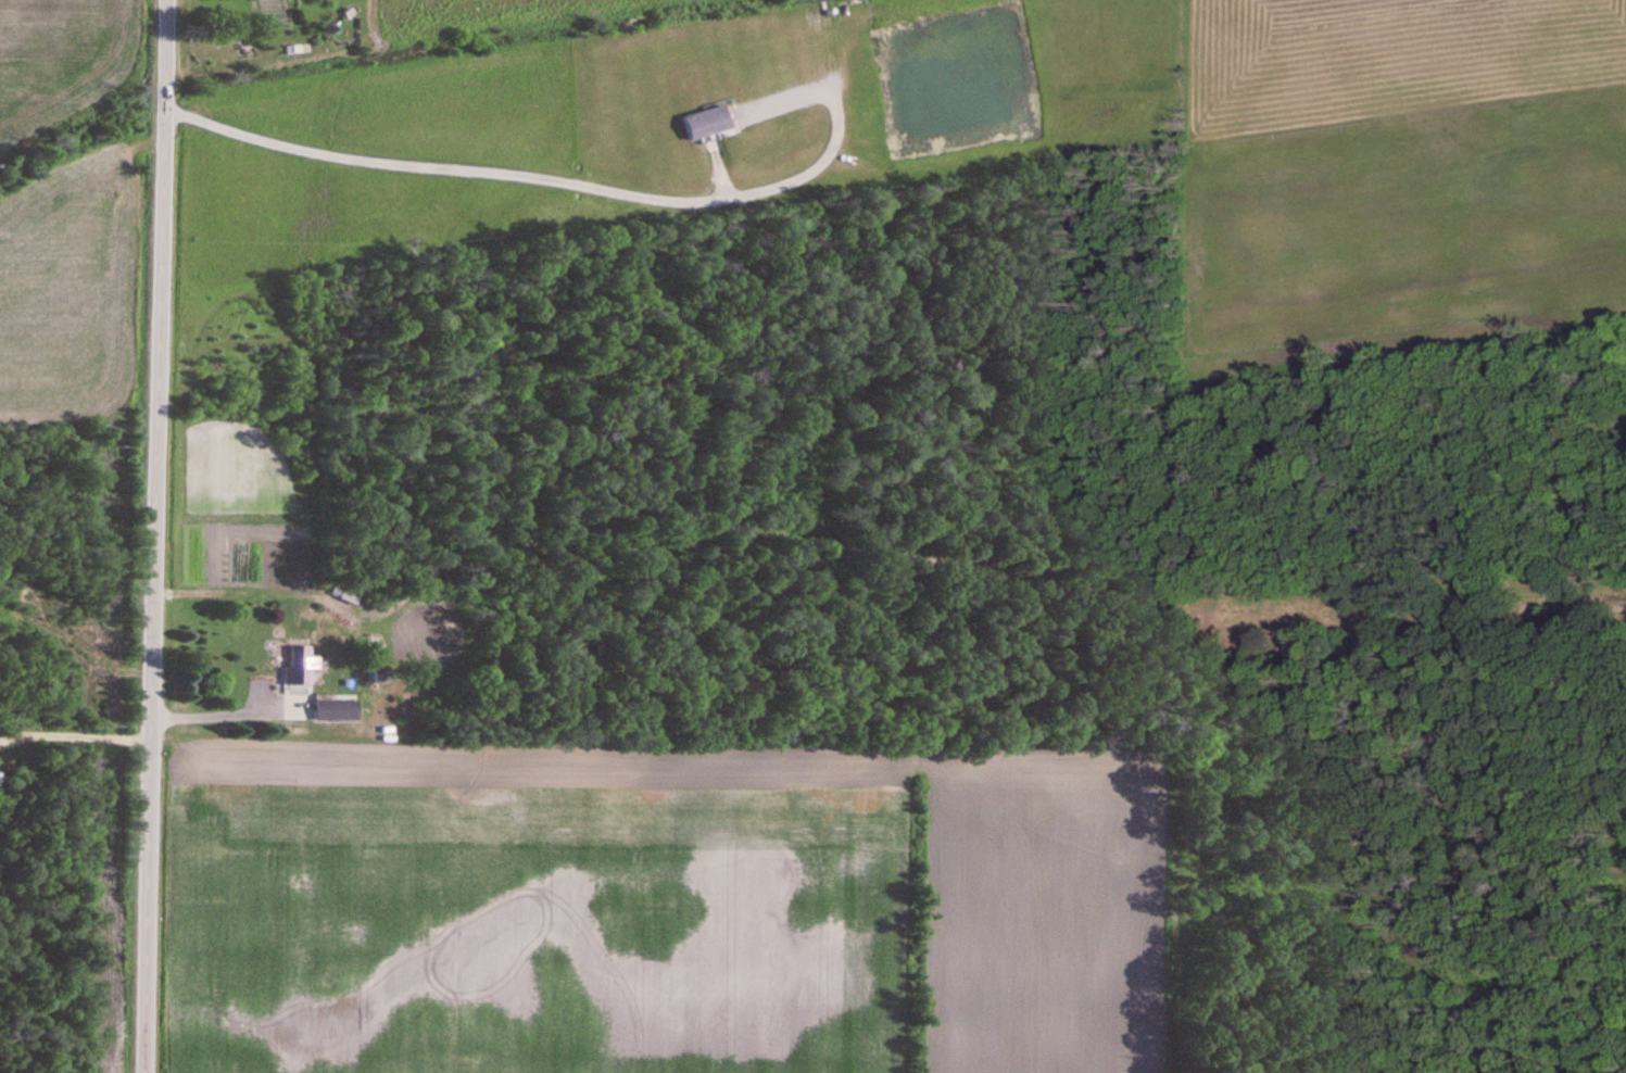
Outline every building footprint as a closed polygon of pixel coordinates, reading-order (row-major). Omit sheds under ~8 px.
[(731,130),(724,106),(682,119),(688,142),(731,130)] [(291,684),(311,684),(311,645),(291,645),(291,684)] [(358,696),(316,696),(316,720),(358,720),(358,696)]
